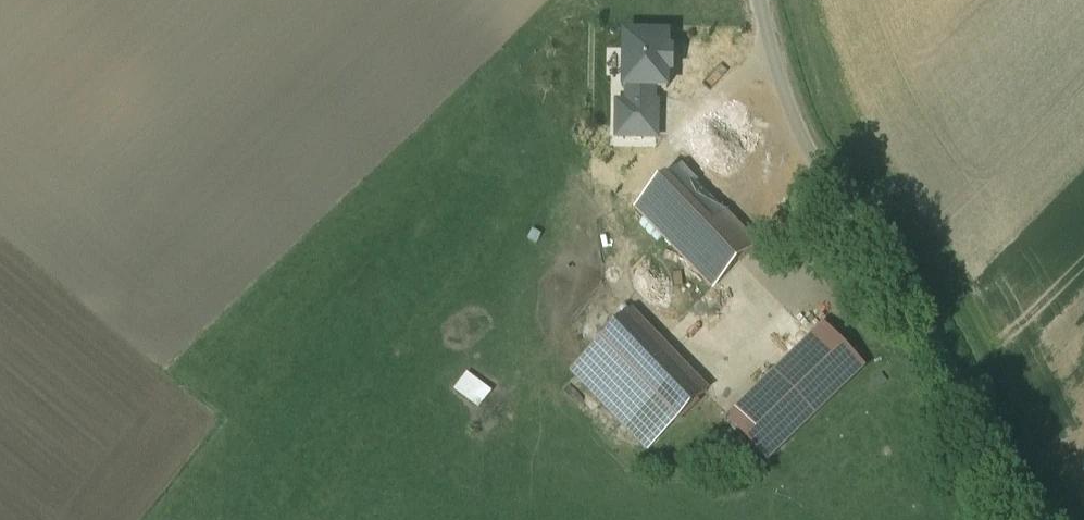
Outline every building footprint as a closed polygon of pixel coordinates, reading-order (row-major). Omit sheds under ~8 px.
[(653,124),(623,94),(601,117),(631,146),(653,124)] [(773,168),(725,120),(694,152),(720,177),(707,190),(688,172),(643,218),(676,251),(651,276),(692,317),(763,245),(729,212),(773,168)] [(717,394),(638,315),(578,374),(658,453),(717,394)] [(869,372),(828,327),(730,419),(772,463),(869,372)]
